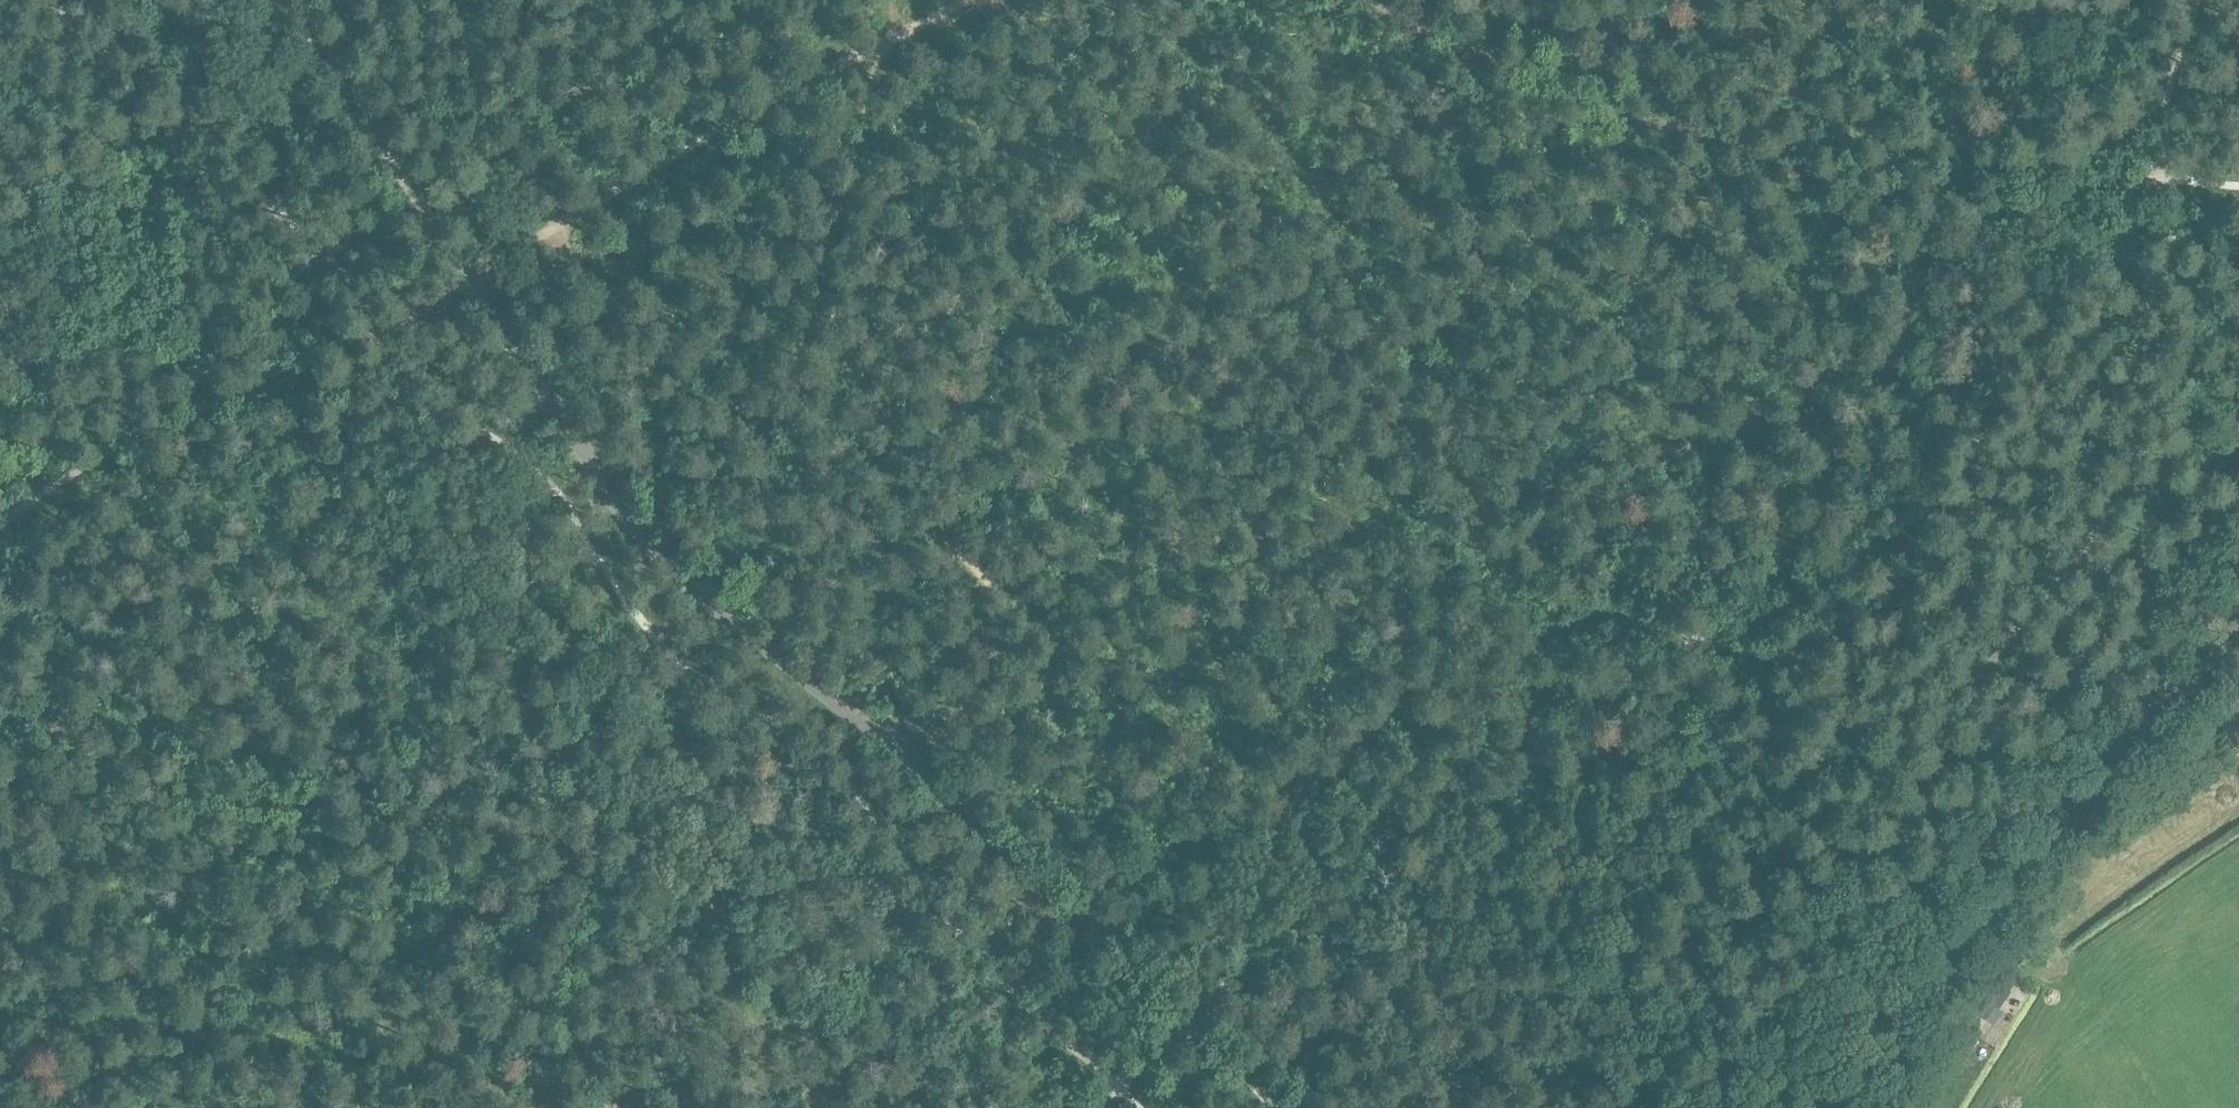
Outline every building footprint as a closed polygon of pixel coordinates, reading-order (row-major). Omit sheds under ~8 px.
[(1983,995),(1973,1008),(1989,1020),(1998,1007),(2000,1008),(2012,991),(2009,988),(2014,982),(2000,972),(1995,978),(1983,995)]
